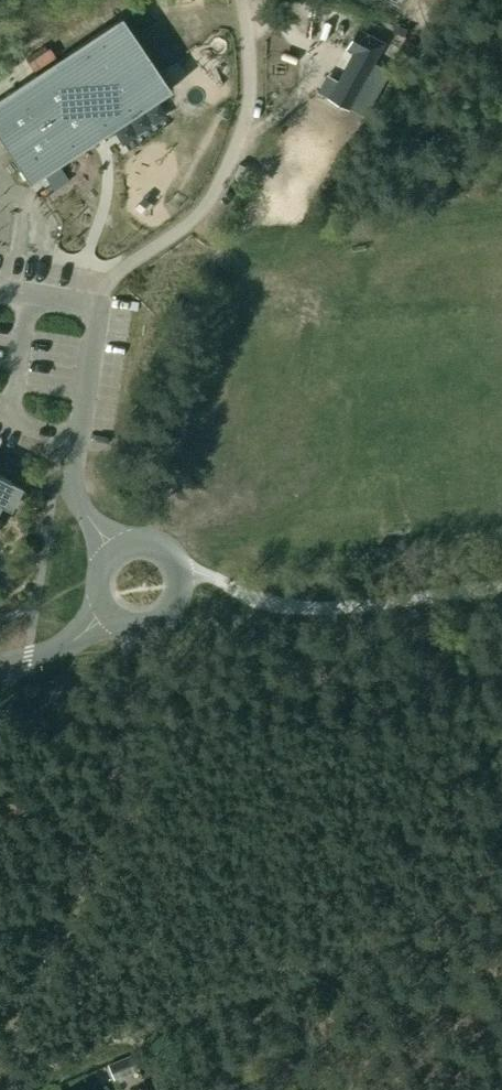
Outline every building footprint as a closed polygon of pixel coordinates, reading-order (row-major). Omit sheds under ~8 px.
[(162,95),(113,22),(0,99),(0,140),(31,185),(162,95)] [(328,77),(319,94),(348,110),(373,64),(385,43),(357,29),(346,48),(354,52),(337,82),(328,77)] [(373,64),(348,110),(367,120),(394,74),(373,64)] [(1,505),(12,510),(23,486),(0,475),(0,507),(1,505)] [(133,1055),(109,1065),(114,1079),(139,1069),(133,1055)]
